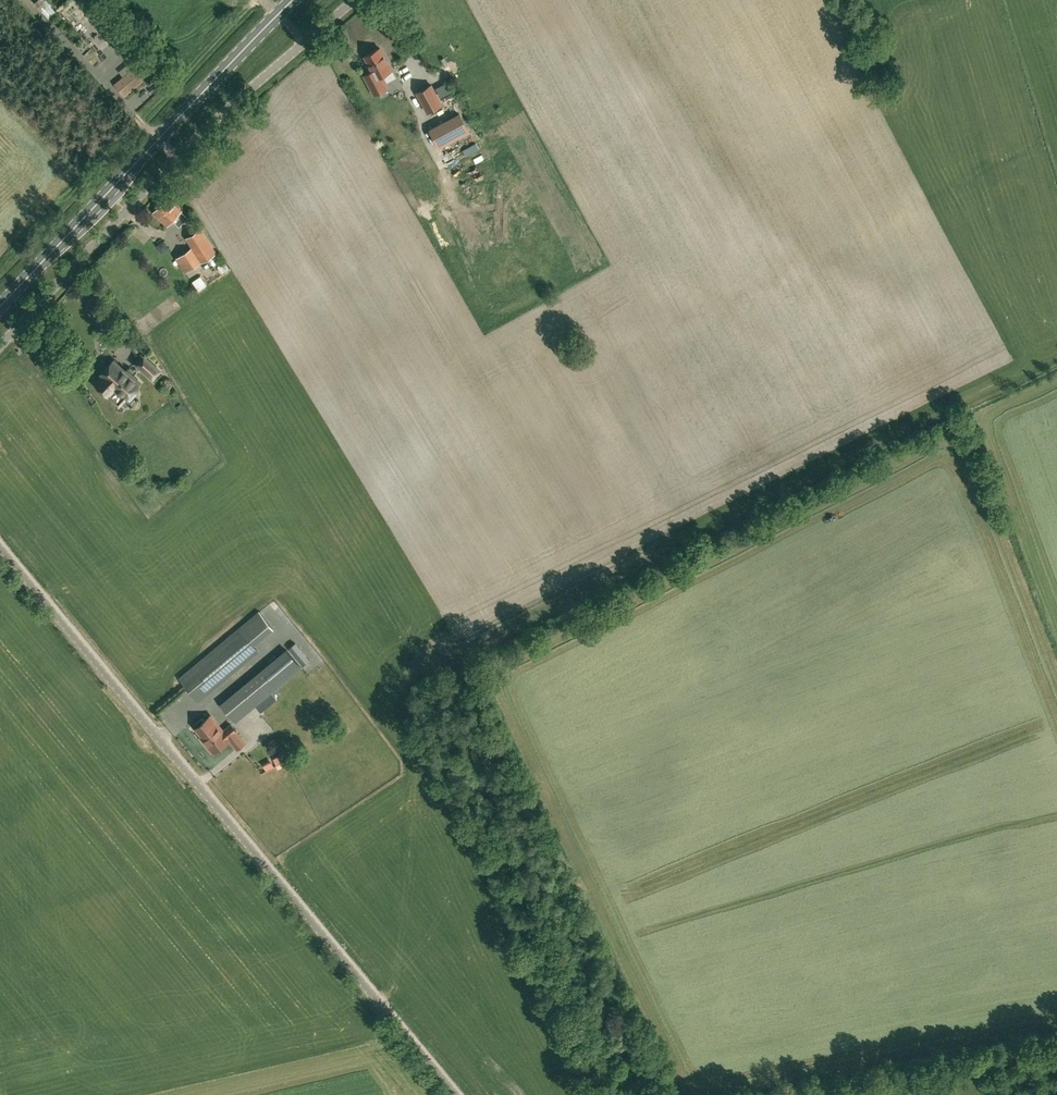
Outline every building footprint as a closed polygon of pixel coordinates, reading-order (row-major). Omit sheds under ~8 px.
[(32,2),(46,18),(54,11),(44,0),(34,0),(32,2)] [(379,46),(364,54),(372,69),(363,74),(373,93),(387,85),(380,74),(391,68),(379,46)] [(123,95),(157,67),(149,57),(114,84),(123,95)] [(416,91),(427,112),(443,103),(432,82),(416,91)] [(453,140),(443,121),(429,129),(440,148),(453,140)] [(463,155),(477,149),(474,142),(460,148),(463,155)] [(187,217),(181,210),(167,197),(153,212),(167,225),(175,216),(178,218),(180,222),(185,219),(187,217)] [(200,229),(187,238),(192,246),(176,257),(185,271),(215,252),(200,229)] [(162,240),(156,245),(160,251),(167,246),(162,240)] [(196,290),(205,285),(199,275),(190,280),(196,290)] [(152,377),(160,370),(145,356),(138,363),(152,377)] [(119,405),(126,398),(139,384),(114,359),(100,373),(103,376),(96,383),(119,405)] [(198,700),(258,651),(239,628),(179,677),(198,700)] [(286,649),(262,669),(221,704),(235,721),(276,686),(273,683),(297,663),(286,649)] [(196,725),(197,726),(195,727),(205,739),(203,740),(213,752),(229,739),(237,748),(245,741),(230,724),(222,729),(210,715),(205,720),(203,718),(201,718),(196,722),(196,725)] [(285,752),(273,759),(276,764),(288,758),(285,752)]
